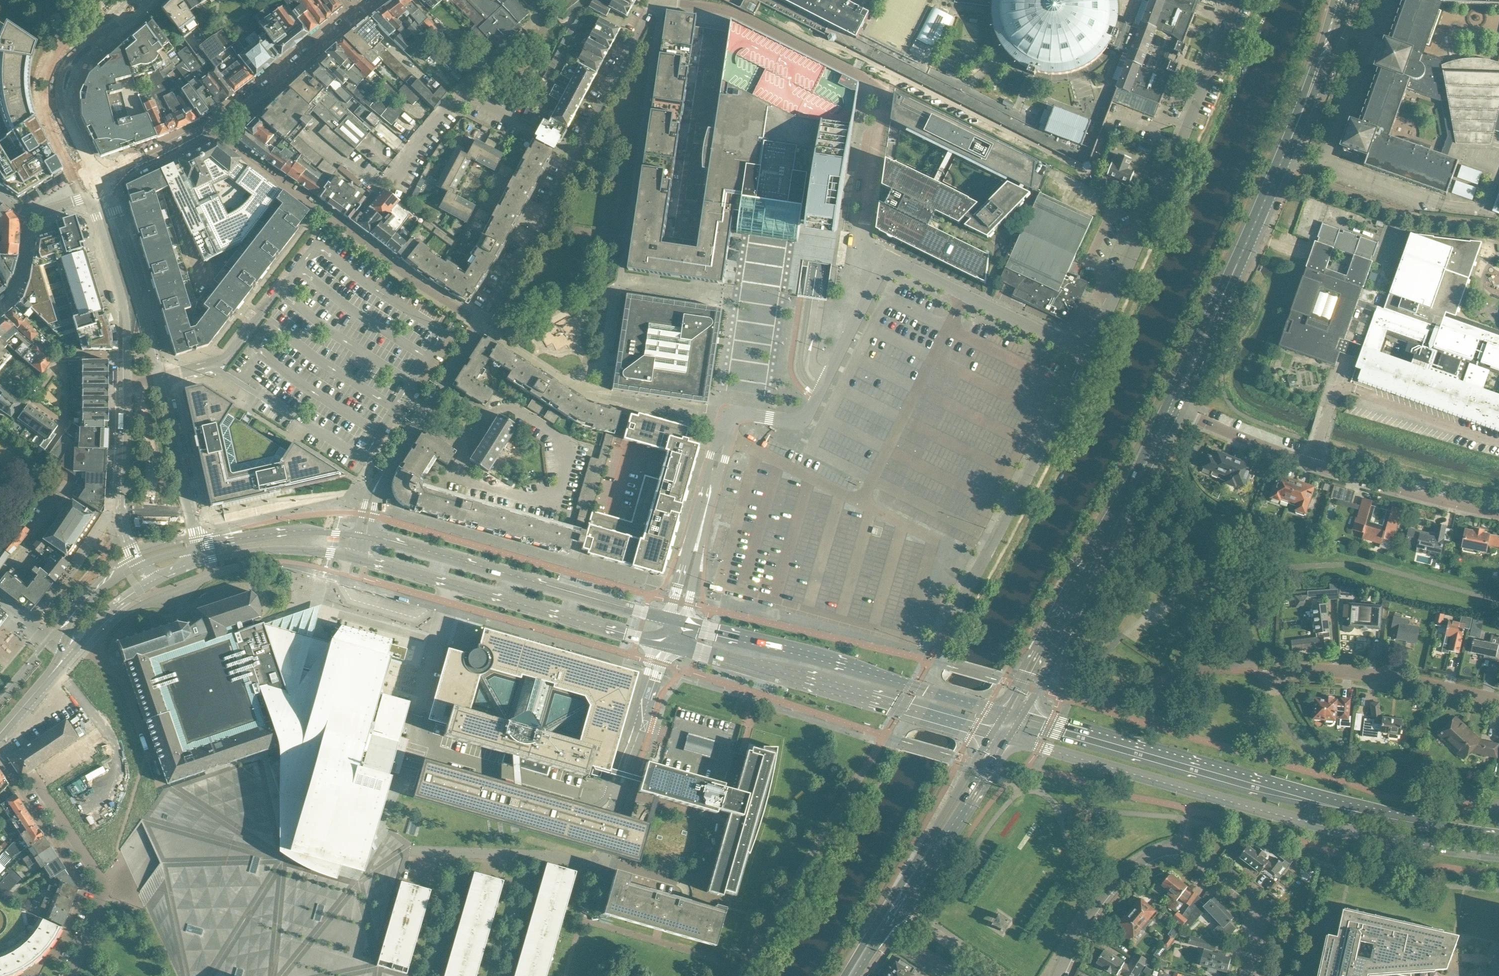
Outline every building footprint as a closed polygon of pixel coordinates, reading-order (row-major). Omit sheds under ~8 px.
[(188,13),(180,0),(169,0),(166,3),(162,7),(161,9),(180,33),(181,33),(194,23),(194,22),(195,22),(188,13)] [(188,13),(207,0),(180,0),(188,13)] [(284,0),(279,0),(254,17),(259,23),(258,24),(266,35),(266,34),(281,56),(308,34),(284,0)] [(308,34),(318,26),(300,2),(299,0),(284,0),(308,34)] [(300,2),(318,26),(325,20),(311,0),(299,0),(300,2)] [(325,20),(331,15),(332,15),(322,2),(321,0),(311,0),(325,20)] [(336,0),(321,0),(322,2),(332,15),(336,12),(339,9),(342,7),(336,0)] [(394,0),(393,0),(385,6),(415,37),(421,31),(394,0)] [(410,0),(394,0),(421,31),(433,45),(442,55),(452,47),(410,0)] [(442,0),(423,0),(432,9),(442,1),(442,0)] [(442,1),(447,5),(452,1),(475,25),(470,29),(474,33),(487,21),(471,5),(466,0),(442,0),(442,1)] [(471,5),(487,21),(474,33),(491,51),(495,46),(498,49),(522,27),(518,24),(508,12),(502,6),(496,0),(466,0),(471,5)] [(502,6),(508,12),(518,24),(528,14),(518,3),(515,0),(496,0),(502,6)] [(559,15),(560,15),(581,0),(545,0),(559,15)] [(586,3),(588,1),(588,0),(581,0),(560,15),(564,20),(586,3)] [(594,0),(592,0),(588,7),(605,16),(609,8),(608,8),(594,0)] [(611,2),(608,8),(609,8),(625,17),(631,7),(619,0),(608,0),(611,2)] [(760,5),(761,3),(755,0),(745,0),(740,9),(754,16),(760,5)] [(852,0),(781,0),(857,39),(869,13),(850,4),(852,0)] [(993,3),(993,8),(993,14),(993,19),(994,25),(995,30),(997,35),(1000,40),(1002,45),(1005,49),(1009,54),(1013,58),(1017,61),(1021,64),(1026,67),(1029,69),(1027,73),(1035,76),(1037,72),(1041,73),(1047,74),(1052,75),(1058,75),(1063,74),(1069,73),(1074,72),(1079,70),(1084,68),(1089,65),(1093,62),(1098,59),(1102,55),(1105,51),(1108,46),(1123,51),(1113,79),(1118,82),(1117,89),(1112,101),(1154,118),(1159,105),(1160,104),(1171,73),(1175,75),(1179,66),(1174,65),(1170,63),(1167,71),(1168,72),(1167,74),(1157,73),(1142,68),(1157,29),(1172,34),(1172,35),(1179,40),(1174,51),(1179,53),(1183,55),(1187,47),(1182,45),(1191,24),(1194,24),(1195,19),(1193,19),(1199,2),(1202,3),(1203,0),(1150,0),(1149,3),(1142,0),(1132,28),(1118,22),(1118,21),(1118,15),(1118,10),(1118,4),(1117,0),(994,0),(993,3)] [(1388,42),(1385,40),(1375,67),(1378,68),(1359,124),(1350,121),(1341,147),(1343,148),(1343,150),(1353,154),(1354,151),(1366,155),(1367,155),(1368,155),(1364,166),(1446,196),(1459,162),(1447,158),(1453,141),(1455,141),(1456,143),(1491,144),(1494,131),(1498,132),(1498,61),(1498,67),(1494,65),(1492,65),(1489,64),(1485,63),(1482,63),(1478,62),(1475,62),(1471,62),(1468,63),(1464,63),(1460,63),(1457,64),(1453,65),(1450,66),(1446,67),(1443,69),(1442,65),(1444,64),(1442,59),(1428,54),(1427,56),(1423,55),(1424,52),(1423,52),(1441,3),(1498,6),(1498,0),(1403,0),(1388,42)] [(415,37),(385,6),(378,11),(382,15),(386,19),(407,40),(408,39),(410,41),(415,37)] [(933,6),(916,38),(938,49),(955,17),(933,6)] [(386,19),(382,15),(378,11),(376,12),(369,17),(377,25),(411,58),(416,53),(384,20),(386,19)] [(694,32),(695,27),(695,25),(685,24),(686,17),(667,14),(666,22),(665,28),(664,33),(663,41),(658,77),(654,98),(649,134),(646,155),(641,191),(638,210),(638,212),(629,270),(677,277),(724,284),(728,255),(663,245),(672,182),(672,180),(680,125),(681,123),(689,68),(689,66),(692,45),(694,32)] [(377,25),(369,17),(368,18),(364,21),(353,31),(352,31),(370,49),(372,51),(379,43),(384,38),(374,29),(377,25)] [(613,40),(619,29),(599,18),(593,29),(613,40)] [(151,19),(145,25),(157,41),(167,54),(174,49),(163,36),(151,19)] [(853,128),(859,84),(831,70),(732,20),(731,32),(723,82),(798,120),(823,123),(853,128)] [(35,116),(34,114),(33,112),(32,109),(31,105),(30,102),(30,98),(29,95),(29,91),(28,88),(28,84),(28,81),(28,77),(28,73),(29,70),(29,66),(30,63),(31,60),(32,56),(33,52),(34,49),(36,46),(6,26),(0,22),(0,121),(4,122),(6,125),(7,128),(8,132),(9,135),(35,116)] [(145,25),(123,44),(124,48),(128,61),(134,77),(134,78),(144,75),(145,78),(158,70),(159,73),(173,64),(173,63),(171,60),(167,54),(157,41),(145,25)] [(723,82),(731,32),(695,27),(694,32),(689,66),(689,68),(681,123),(680,125),(672,180),(672,182),(663,245),(728,255),(724,284),(798,295),(803,260),(832,264),(835,247),(836,238),(838,229),(808,225),(808,223),(823,123),(798,120),(723,82)] [(613,40),(593,29),(587,40),(607,50),(608,51),(613,40)] [(222,30),(193,51),(203,64),(209,60),(215,68),(233,94),(234,93),(253,78),(254,78),(255,77),(238,57),(231,46),(232,46),(222,30)] [(370,49),(352,31),(351,32),(344,38),(375,69),(382,61),(379,58),(372,51),(370,49)] [(255,77),(276,60),(281,56),(266,34),(266,35),(259,40),(254,33),(245,39),(251,46),(245,51),(238,41),(232,46),(231,46),(238,57),(255,77)] [(432,54),(415,37),(410,41),(409,42),(426,60),(432,54)] [(375,69),(344,38),(335,46),(361,71),(360,73),(365,77),(366,78),(367,79),(376,69),(375,69)] [(602,61),(607,50),(587,40),(582,51),(602,61)] [(387,50),(379,43),(372,51),(379,58),(387,50)] [(88,74),(80,94),(80,117),(101,158),(108,155),(114,153),(125,149),(135,146),(157,138),(158,138),(148,115),(130,119),(117,123),(117,124),(113,125),(105,94),(109,93),(109,95),(122,92),(120,86),(116,87),(114,82),(134,77),(128,61),(124,48),(123,44),(122,45),(109,56),(88,74)] [(361,71),(335,46),(333,47),(332,47),(333,47),(328,52),(328,51),(325,54),(324,54),(340,68),(338,70),(348,79),(357,87),(365,77),(360,73),(361,71)] [(207,75),(186,48),(179,53),(178,54),(178,55),(183,62),(196,79),(199,83),(218,106),(226,99),(228,98),(222,90),(220,92),(207,75)] [(391,54),(387,50),(379,58),(382,61),(383,62),(391,54)] [(602,61),(582,51),(576,63),(579,64),(578,65),(595,74),(602,61)] [(340,68),(324,54),(318,61),(316,62),(324,70),(325,69),(332,76),(342,85),(345,82),(348,79),(338,70),(340,68)] [(395,58),(391,54),(383,62),(387,66),(395,58)] [(178,55),(171,60),(173,63),(173,64),(176,68),(188,84),(196,79),(183,62),(178,55)] [(399,62),(395,58),(387,66),(392,70),(399,62)] [(324,70),(316,62),(304,73),(315,83),(318,81),(326,89),(329,86),(347,104),(353,98),(335,81),(331,77),(324,70)] [(403,66),(399,62),(392,70),(396,74),(403,66)] [(184,97),(177,87),(174,83),(172,84),(168,78),(166,76),(171,72),(176,68),(173,64),(159,73),(172,93),(189,124),(190,124),(190,123),(192,122),(196,120),(199,119),(188,103),(184,97)] [(595,74),(578,65),(576,69),(566,64),(562,70),(590,84),(595,74)] [(408,70),(403,66),(396,74),(400,78),(408,70)] [(455,67),(451,71),(459,79),(463,75),(455,67)] [(233,94),(215,68),(208,73),(228,98),(233,94)] [(158,70),(145,78),(150,90),(160,115),(167,112),(169,116),(170,116),(176,130),(189,124),(172,93),(159,73),(158,70)] [(412,74),(408,70),(400,78),(404,82),(412,74)] [(584,95),(590,84),(562,70),(560,74),(570,80),(567,86),(584,95)] [(326,89),(318,81),(315,83),(304,73),(288,89),(307,107),(312,111),(334,131),(355,149),(371,132),(364,126),(362,124),(351,113),(326,89)] [(416,78),(412,74),(404,82),(405,83),(408,86),(416,78)] [(210,112),(191,88),(188,90),(180,78),(174,83),(177,87),(184,97),(188,103),(199,119),(209,113),(210,112)] [(420,82),(416,78),(408,86),(413,90),(420,82)] [(218,106),(199,83),(196,79),(188,84),(191,88),(210,112),(217,107),(218,106)] [(404,110),(393,101),(392,101),(382,92),(381,91),(375,100),(357,87),(348,79),(345,82),(348,85),(346,88),(353,94),(369,107),(391,125),(404,110)] [(424,86),(420,82),(413,90),(417,94),(424,86)] [(398,94),(383,83),(378,89),(381,91),(382,92),(392,101),(393,101),(398,94)] [(408,86),(405,83),(398,92),(413,106),(421,98),(417,94),(413,90),(408,86)] [(584,95),(567,86),(561,83),(559,87),(555,85),(551,91),(578,105),(584,95)] [(428,90),(424,86),(417,94),(421,98),(428,90)] [(448,94),(440,86),(433,94),(425,102),(434,110),(441,102),(448,94)] [(307,107),(288,89),(267,109),(264,111),(263,112),(258,117),(256,119),(275,133),(275,134),(281,139),(282,140),(286,143),(289,146),(297,136),(311,121),(306,117),(312,111),(307,107)] [(150,90),(139,94),(148,115),(158,138),(168,134),(160,115),(150,90)] [(433,94),(428,90),(421,98),(425,102),(433,94)] [(573,116),(578,105),(551,91),(549,95),(559,101),(556,107),(573,116)] [(1033,191),(1036,167),(1037,163),(895,94),(895,96),(892,122),(950,151),(934,183),(886,159),(884,174),(887,175),(886,177),(884,176),(884,177),(886,178),(885,180),(884,179),(883,187),(892,191),(885,206),(880,203),(879,210),(882,212),(879,217),(878,225),(877,230),(902,243),(987,285),(988,275),(986,274),(987,272),(988,273),(990,257),(930,227),(937,213),(960,224),(966,218),(971,221),(966,227),(967,228),(968,226),(970,228),(969,229),(974,231),(976,230),(977,231),(976,232),(988,238),(1025,201),(1023,200),(1025,198),(1027,199),(1031,195),(1026,192),(1023,194),(1022,193),(1023,191),(1025,187),(1033,191)] [(375,128),(381,121),(367,109),(361,105),(354,113),(363,122),(362,124),(364,126),(371,132),(375,128)] [(1041,124),(1039,129),(1083,145),(1092,122),(1048,106),(1047,110),(1045,110),(1040,124),(1041,124)] [(530,122),(535,112),(533,110),(527,107),(521,118),(530,122)] [(566,128),(573,116),(556,107),(550,119),(566,128)] [(176,130),(170,116),(169,116),(167,112),(160,115),(168,134),(176,130)] [(11,193),(18,198),(62,171),(46,139),(40,126),(35,117),(35,116),(9,135),(0,141),(0,185),(11,193)] [(275,133),(256,119),(253,122),(252,122),(250,124),(250,125),(248,127),(247,127),(245,129),(245,130),(269,151),(268,153),(271,154),(281,139),(275,134),(275,133)] [(557,143),(559,138),(560,139),(566,128),(550,119),(547,123),(542,120),(541,121),(538,127),(536,132),(533,137),(536,138),(534,141),(552,151),(557,143)] [(838,229),(853,128),(823,123),(808,223),(808,225),(806,234),(836,238),(838,229)] [(322,137),(329,128),(325,125),(318,133),(322,137)] [(333,132),(329,128),(322,137),(326,140),(333,132)] [(269,151),(245,130),(239,136),(236,138),(251,150),(259,156),(266,161),(271,154),(268,153),(269,151)] [(338,135),(333,132),(326,140),(330,144),(338,135)] [(342,139),(338,135),(330,144),(335,147),(342,139)] [(301,139),(297,136),(289,146),(290,147),(291,146),(293,149),(301,139)] [(298,152),(293,149),(291,146),(290,147),(289,146),(286,143),(282,140),(281,139),(271,154),(266,161),(267,162),(298,183),(310,166),(309,165),(311,163),(306,159),(302,156),(298,152)] [(306,143),(301,139),(293,149),(298,152),(306,143)] [(346,142),(342,139),(335,147),(339,151),(346,142)] [(241,244),(247,237),(282,191),(249,165),(246,168),(238,162),(240,159),(217,141),(217,140),(203,148),(192,154),(177,161),(179,165),(175,167),(173,164),(161,170),(162,173),(168,187),(204,262),(241,244)] [(476,162),(484,145),(475,140),(467,155),(472,158),(471,159),(476,162)] [(541,177),(552,156),(550,155),(552,151),(534,141),(530,150),(527,149),(516,169),(537,180),(539,176),(541,177)] [(350,146),(346,142),(339,151),(343,154),(350,146)] [(310,146),(306,143),(298,152),(302,156),(310,146)] [(485,166),(494,150),(484,145),(476,162),(485,166)] [(314,150),(310,146),(302,156),(306,159),(314,150)] [(354,149),(350,146),(343,154),(347,158),(354,149)] [(472,158),(467,155),(455,149),(450,159),(466,168),(471,159),(472,158)] [(311,162),(318,154),(314,150),(306,159),(311,163),(311,162)] [(494,171),(503,154),(494,150),(485,166),(494,171)] [(1132,160),(1119,155),(1114,153),(1111,161),(1113,162),(1108,175),(1130,184),(1134,174),(1127,171),(1132,160)] [(322,157),(318,154),(311,162),(311,163),(315,166),(322,157)] [(1454,186),(1475,192),(1484,162),(1463,156),(1454,186)] [(321,171),(328,162),(324,159),(317,167),(321,171)] [(462,177),(466,168),(450,159),(445,168),(462,177)] [(324,175),(332,166),(328,162),(321,171),(323,172),(322,173),(324,175)] [(509,179),(513,170),(502,164),(497,173),(509,179)] [(324,175),(322,173),(321,174),(310,166),(298,183),(317,197),(324,186),(318,181),(321,177),(328,182),(329,179),(324,175)] [(337,169),(332,166),(324,175),(329,179),(333,175),(332,175),(337,169)] [(462,177),(445,168),(440,177),(457,186),(462,177)] [(525,205),(536,185),(535,184),(537,180),(516,169),(501,198),(522,209),(524,205),(525,205)] [(333,209),(352,182),(345,184),(343,183),(341,184),(338,182),(339,180),(337,179),(333,175),(329,179),(328,182),(324,186),(317,197),(332,207),(332,210),(333,210),(333,209)] [(421,191),(425,178),(420,176),(416,189),(421,191)] [(457,186),(440,177),(435,187),(447,193),(452,195),(457,186)] [(353,190),(352,182),(333,209),(333,210),(335,210),(349,220),(350,220),(357,211),(360,206),(359,206),(365,198),(361,195),(359,194),(357,196),(354,194),(355,192),(353,190)] [(370,235),(396,205),(399,201),(384,189),(363,216),(360,214),(357,211),(350,220),(353,222),(356,225),(369,235),(370,235)] [(173,226),(162,190),(155,193),(144,197),(143,194),(127,199),(129,205),(130,209),(130,210),(145,256),(155,291),(162,312),(175,356),(208,346),(236,309),(225,301),(228,297),(231,294),(242,302),(253,288),(276,258),(295,234),(301,226),(299,224),(309,212),(282,191),(247,237),(241,244),(224,267),(221,270),(213,280),(221,286),(216,294),(208,287),(200,297),(199,299),(198,299),(195,297),(190,281),(179,246),(173,226)] [(448,213),(456,197),(452,195),(447,193),(438,209),(448,213)] [(1009,263),(1000,281),(1013,287),(1017,289),(1012,298),(1022,302),(1022,301),(1026,303),(1026,304),(1070,324),(1082,297),(1085,290),(1089,283),(1080,279),(1080,278),(1078,277),(1077,278),(1076,278),(1081,266),(1073,262),(1094,217),(1070,206),(1066,204),(1040,193),(1009,263)] [(457,218),(466,202),(456,197),(448,213),(457,218)] [(510,234),(519,217),(521,213),(520,212),(522,209),(501,198),(486,227),(507,237),(509,233),(510,234)] [(396,205),(370,235),(384,247),(394,234),(408,217),(409,216),(400,208),(402,205),(399,202),(396,205)] [(466,223),(475,207),(466,202),(457,218),(466,223)] [(11,212),(3,205),(0,208),(0,218),(11,212)] [(485,223),(490,214),(478,208),(474,217),(485,223)] [(19,235),(19,219),(11,212),(0,218),(0,236),(19,235)] [(47,325),(60,338),(77,332),(77,333),(80,341),(83,351),(84,351),(101,351),(112,350),(112,337),(75,217),(56,223),(59,234),(54,235),(54,233),(36,239),(34,254),(32,267),(29,280),(23,298),(22,300),(21,299),(17,303),(15,305),(16,306),(14,308),(24,317),(28,313),(31,309),(34,313),(40,319),(40,320),(46,326),(47,325)] [(431,232),(434,227),(425,221),(422,225),(431,232)] [(1368,304),(1359,300),(1363,289),(1362,289),(1372,262),(1371,261),(1372,257),(1373,257),(1379,242),(1378,242),(1378,243),(1361,237),(1360,240),(1356,239),(1357,236),(1344,231),(1343,234),(1339,233),(1340,230),(1323,223),(1317,238),(1319,238),(1317,243),(1316,242),(1288,321),(1293,322),(1289,334),(1284,332),(1279,347),(1335,366),(1340,352),(1336,351),(1340,339),(1344,341),(1356,306),(1366,309),(1368,304)] [(472,229),(468,227),(461,239),(465,242),(472,229)] [(497,259),(506,242),(504,241),(507,237),(486,227),(475,247),(478,248),(472,257),(475,258),(474,259),(489,267),(492,263),(493,265),(497,259)] [(456,243),(436,229),(433,233),(452,248),(456,243)] [(406,243),(394,234),(384,247),(395,255),(406,243)] [(1456,316),(1482,242),(1470,241),(1470,242),(1434,237),(1434,236),(1410,234),(1384,309),(1368,304),(1366,309),(1375,313),(1356,368),(1362,370),(1358,380),(1498,429),(1498,395),(1483,390),(1489,372),(1498,375),(1498,331),(1456,316)] [(19,235),(0,236),(0,245),(19,245),(19,235)] [(406,264),(423,245),(419,242),(418,245),(410,238),(406,243),(395,255),(406,264)] [(19,245),(0,245),(0,256),(18,257),(19,245)] [(439,260),(428,253),(430,251),(423,245),(406,264),(417,272),(428,279),(439,260)] [(18,257),(0,256),(0,257),(12,276),(13,276),(18,257)] [(6,287),(12,276),(0,257),(0,277),(6,287)] [(468,304),(489,272),(487,271),(489,267),(474,259),(464,275),(452,294),(468,304)] [(464,275),(456,270),(458,269),(446,262),(445,264),(439,260),(428,279),(452,294),(464,275)] [(720,309),(625,295),(611,390),(706,404),(720,309)] [(12,310),(4,318),(31,341),(31,340),(43,351),(51,343),(34,326),(24,317),(14,308),(12,310)] [(4,318),(0,321),(0,338),(9,345),(23,358),(34,368),(42,375),(54,359),(43,351),(31,340),(31,341),(4,318)] [(530,365),(520,358),(520,357),(515,354),(515,355),(509,352),(508,353),(502,349),(503,347),(487,337),(486,339),(484,340),(481,339),(468,359),(470,360),(465,367),(464,366),(454,382),(456,384),(456,386),(455,388),(465,394),(465,395),(471,399),(471,398),(481,404),(483,402),(485,402),(487,403),(494,393),(475,381),(489,359),(510,373),(506,379),(515,385),(528,366),(529,366),(530,365)] [(15,359),(8,352),(5,350),(9,345),(0,338),(0,376),(15,359)] [(82,418),(80,418),(80,428),(107,429),(108,429),(108,428),(107,428),(107,422),(108,422),(108,372),(108,360),(82,360),(82,361),(82,418)] [(547,405),(560,386),(556,383),(557,382),(537,369),(536,371),(529,366),(528,366),(515,385),(547,405)] [(0,386),(0,410),(11,417),(14,412),(16,413),(21,405),(20,404),(21,403),(0,386)] [(345,477),(292,443),(289,441),(285,439),(282,444),(274,440),(278,434),(269,428),(265,434),(253,426),(257,420),(238,409),(233,406),(202,386),(184,390),(193,432),(194,434),(198,454),(199,458),(208,497),(221,505),(254,497),(263,495),(287,490),(294,488),(345,477)] [(578,423),(588,403),(584,401),(584,399),(565,387),(564,388),(560,386),(547,405),(567,418),(568,416),(578,423)] [(538,414),(543,406),(533,399),(527,407),(538,414)] [(592,511),(613,437),(620,413),(615,411),(616,409),(593,403),(592,405),(588,403),(578,423),(592,427),(591,429),(606,433),(598,459),(590,457),(576,508),(580,509),(575,529),(586,532),(592,511)] [(28,405),(17,420),(27,427),(38,412),(28,405)] [(555,425),(560,416),(549,409),(544,418),(555,425)] [(38,412),(27,427),(37,435),(38,433),(48,419),(38,412)] [(661,576),(670,544),(698,446),(684,442),(688,428),(637,413),(636,417),(630,415),(622,440),(666,452),(658,479),(644,475),(631,522),(592,511),(586,532),(581,550),(590,552),(589,555),(661,576)] [(488,472),(517,426),(498,414),(469,460),(475,464),(473,468),(478,471),(480,467),(488,472)] [(48,419),(38,433),(45,438),(39,446),(44,450),(51,442),(56,435),(55,435),(54,434),(53,433),(58,426),(48,419)] [(269,428),(257,420),(253,426),(265,434),(269,428)] [(72,422),(65,432),(73,438),(74,438),(79,432),(79,443),(78,443),(78,446),(78,449),(107,450),(107,449),(107,445),(108,444),(108,435),(108,434),(108,430),(108,429),(107,429),(80,428),(72,422)] [(392,483),(392,489),(393,494),(395,498),(396,499),(397,501),(399,504),(403,507),(482,529),(568,554),(570,547),(581,550),(586,532),(575,529),(489,504),(422,486),(421,482),(418,482),(421,477),(420,477),(421,476),(433,457),(436,458),(447,466),(454,455),(452,453),(451,452),(453,450),(443,443),(443,442),(437,438),(437,439),(426,433),(425,435),(423,435),(421,434),(402,464),(395,474),(393,478),(392,483)] [(56,444),(49,453),(61,460),(66,450),(74,455),(74,448),(73,448),(73,446),(78,446),(78,449),(78,446),(69,438),(63,434),(56,444)] [(285,439),(278,434),(274,440),(282,444),(285,439)] [(106,473),(107,456),(107,450),(78,449),(78,446),(73,446),(73,448),(74,448),(74,455),(66,450),(61,460),(61,461),(63,462),(61,466),(73,474),(73,471),(106,473)] [(1226,484),(1236,459),(1212,450),(1210,457),(1209,456),(1208,458),(1205,465),(1205,466),(1204,467),(1213,471),(1211,475),(1225,481),(1224,484),(1226,484)] [(1254,467),(1236,459),(1226,484),(1236,488),(1237,486),(1245,489),(1254,467)] [(975,462),(969,473),(982,480),(988,469),(975,462)] [(105,498),(106,473),(73,471),(73,474),(78,477),(74,482),(79,486),(73,496),(102,514),(104,511),(104,504),(104,498),(105,498)] [(1290,502),(1296,482),(1279,476),(1272,498),(1281,501),(1282,500),(1290,502)] [(1314,488),(1296,482),(1290,502),(1297,505),(1295,510),(1305,513),(1314,488)] [(1346,489),(1347,490),(1347,489),(1334,485),(1331,498),(1342,501),(1346,489)] [(1392,507),(1391,510),(1391,511),(1387,510),(1382,526),(1371,522),(1375,507),(1371,506),(1372,501),(1364,499),(1358,519),(1357,519),(1354,530),(1363,533),(1361,538),(1382,545),(1383,539),(1391,541),(1400,509),(1392,507)] [(95,516),(73,500),(67,509),(65,508),(43,540),(67,556),(76,543),(75,543),(83,533),(95,516)] [(21,523),(14,532),(23,539),(30,530),(21,523)] [(743,525),(741,542),(754,543),(755,527),(743,525)] [(1409,530),(1406,544),(1418,546),(1418,548),(1425,549),(1425,550),(1426,550),(1441,553),(1444,540),(1449,542),(1452,530),(1445,528),(1446,527),(1438,525),(1435,536),(1430,535),(1429,537),(1421,535),(1421,533),(1409,530)] [(1464,541),(1464,542),(1463,542),(1462,543),(1462,544),(1462,545),(1462,546),(1463,546),(1463,547),(1464,548),(1463,550),(1477,552),(1477,550),(1485,552),(1487,543),(1498,545),(1498,538),(1482,534),(1483,532),(1475,530),(1474,533),(1466,531),(1464,541)] [(14,532),(8,540),(17,547),(23,540),(23,539),(14,532)] [(42,549),(46,544),(39,538),(32,547),(35,550),(39,553),(42,549)] [(8,540),(1,548),(12,555),(17,547),(8,540)] [(42,549),(39,553),(43,556),(62,573),(69,564),(46,544),(42,549)] [(12,555),(1,548),(0,550),(0,571),(12,555)] [(62,573),(43,556),(39,560),(36,564),(37,564),(43,569),(42,570),(55,581),(62,573)] [(1447,562),(1444,572),(1453,574),(1455,564),(1447,562)] [(51,586),(51,585),(54,582),(55,582),(55,581),(42,570),(43,569),(37,564),(36,565),(32,570),(25,578),(12,568),(7,574),(6,573),(0,581),(0,589),(17,603),(18,602),(30,612),(30,613),(30,612),(35,606),(51,586)] [(250,658),(233,653),(224,629),(252,619),(259,617),(260,609),(256,597),(250,592),(196,610),(195,618),(185,624),(177,623),(177,620),(175,620),(176,623),(169,625),(168,623),(167,623),(168,626),(161,628),(160,625),(159,626),(159,629),(153,631),(152,628),(150,629),(151,631),(144,634),(144,631),(142,631),(143,634),(136,636),(135,634),(134,634),(135,637),(128,639),(127,637),(126,637),(126,640),(119,642),(116,641),(115,642),(118,644),(124,661),(122,664),(124,665),(125,663),(139,704),(145,721),(146,721),(168,784),(280,746),(266,707),(264,708),(257,689),(260,688),(250,658)] [(1308,596),(1295,597),(1296,608),(1309,608),(1308,596)] [(1348,621),(1348,623),(1343,622),(1342,628),(1344,631),(1347,633),(1350,633),(1352,632),(1354,629),(1354,628),(1381,630),(1381,619),(1387,619),(1389,604),(1382,603),(1382,606),(1372,606),(1372,605),(1370,602),(1362,601),(1360,604),(1360,605),(1350,604),(1349,619),(1347,619),(1347,621),(1348,621)] [(1317,638),(1291,641),(1293,651),(1325,647),(1324,639),(1330,638),(1330,633),(1330,632),(1326,605),(1312,606),(1317,638)] [(1,625),(8,616),(0,609),(0,627),(1,625)] [(1395,613),(1392,628),(1399,629),(1397,639),(1417,643),(1420,629),(1408,626),(1409,620),(1401,618),(1402,615),(1395,613)] [(1435,625),(1443,626),(1444,621),(1445,615),(1437,613),(1435,625)] [(1465,625),(1448,622),(1444,621),(1443,626),(1447,627),(1444,638),(1443,644),(1450,646),(1448,651),(1458,653),(1461,638),(1462,638),(1464,628),(1469,630),(1472,619),(1467,617),(1465,625)] [(252,619),(225,629),(233,653),(250,658),(260,688),(257,689),(264,708),(266,707),(280,746),(280,748),(280,749),(280,760),(272,762),(272,763),(280,786),(280,797),(280,810),(280,852),(308,869),(311,865),(336,878),(337,873),(339,866),(340,862),(349,861),(350,864),(350,866),(362,864),(363,864),(364,858),(365,843),(366,814),(377,817),(387,784),(390,772),(399,774),(408,740),(400,738),(408,709),(410,702),(375,692),(383,665),(385,666),(387,657),(404,662),(404,659),(407,649),(389,644),(390,641),(342,627),(331,643),(329,646),(311,641),(311,638),(310,638),(263,625),(263,623),(254,626),(252,620),(252,619)] [(608,674),(604,668),(485,634),(484,638),(482,646),(481,645),(479,645),(477,645),(477,651),(468,655),(464,652),(463,654),(462,657),(450,654),(434,709),(432,716),(445,720),(447,722),(443,736),(505,754),(511,756),(519,758),(549,767),(587,777),(588,773),(590,764),(594,762),(607,766),(625,704),(608,674)] [(1498,646),(1484,643),(1473,641),(1473,642),(1472,642),(1472,644),(1471,653),(1484,655),(1483,658),(1491,660),(1491,657),(1495,658),(1494,661),(1498,662),(1498,640),(1498,646)] [(414,672),(418,661),(409,657),(404,667),(414,672)] [(104,674),(92,677),(94,684),(106,681),(104,674)] [(1349,716),(1350,700),(1341,699),(1341,702),(1333,701),(1334,699),(1324,698),(1324,701),(1316,700),(1315,718),(1325,719),(1325,721),(1326,722),(1326,724),(1327,725),(1328,725),(1330,725),(1331,725),(1333,724),(1334,723),(1334,722),(1335,722),(1335,718),(1340,718),(1340,726),(1350,727),(1351,716),(1349,716)] [(1365,720),(1362,737),(1371,738),(1372,731),(1381,732),(1381,733),(1389,734),(1389,738),(1398,739),(1399,735),(1400,735),(1402,721),(1383,718),(1381,718),(1379,703),(1372,704),(1372,714),(1373,719),(1373,721),(1365,720)] [(1456,718),(1439,736),(1446,742),(1446,741),(1458,752),(1457,753),(1464,759),(1471,751),(1496,757),(1498,746),(1498,745),(1481,741),(1456,718)] [(21,777),(79,739),(66,720),(8,758),(21,777)] [(699,737),(694,753),(706,756),(707,752),(717,755),(716,759),(717,759),(721,743),(711,740),(708,752),(703,751),(707,739),(699,737)] [(721,841),(707,892),(722,897),(723,891),(734,894),(746,852),(749,855),(753,843),(757,832),(760,820),(764,809),(767,797),(771,777),(773,767),(775,757),(777,748),(762,747),(762,751),(761,751),(751,748),(750,752),(747,751),(745,755),(739,754),(734,752),(733,752),(732,752),(723,785),(724,785),(723,787),(735,791),(729,814),(726,823),(726,824),(722,837),(722,838),(721,841)] [(70,787),(88,817),(105,807),(89,811),(129,787),(123,761),(118,753),(108,759),(107,759),(66,783),(71,792),(70,787)] [(549,767),(519,758),(511,756),(505,754),(504,754),(504,755),(502,763),(547,776),(550,768),(550,767),(549,767)] [(594,809),(521,788),(519,758),(511,756),(513,786),(423,760),(419,773),(415,788),(412,798),(639,863),(644,846),(646,838),(650,825),(658,798),(653,796),(645,824),(639,822),(630,819),(594,809)] [(724,785),(723,785),(646,763),(642,778),(595,765),(594,762),(590,764),(594,770),(640,783),(638,792),(653,796),(658,798),(715,814),(716,811),(729,814),(735,791),(723,787),(724,785)] [(524,815),(520,816),(504,818),(423,833),(421,833),(420,833),(418,834),(417,834),(415,835),(408,838),(395,844),(390,847),(385,850),(381,854),(377,857),(373,860),(369,864),(344,890),(284,872),(282,865),(280,855),(265,785),(264,779),(260,778),(258,787),(252,785),(253,776),(228,769),(206,776),(197,779),(164,791),(159,794),(145,815),(145,817),(122,849),(125,857),(132,871),(151,912),(180,975),(406,975),(385,970),(385,968),(376,966),(378,961),(360,956),(354,955),(348,953),(363,930),(394,882),(398,877),(402,871),(407,866),(412,861),(417,857),(423,853),(429,850),(435,848),(441,846),(447,844),(487,837),(526,830),(527,830),(526,823),(524,815)] [(9,785),(0,772),(0,794),(9,785)] [(26,810),(16,795),(1,805),(11,820),(26,810)] [(36,825),(26,810),(11,820),(7,823),(6,824),(2,828),(7,835),(16,828),(21,835),(36,825)] [(44,837),(36,825),(21,835),(22,837),(13,842),(0,856),(0,862),(4,866),(12,857),(14,859),(20,853),(28,847),(44,837)] [(26,863),(50,847),(44,837),(28,847),(32,853),(23,859),(26,863)] [(1243,847),(1239,852),(1242,855),(1240,857),(1260,873),(1265,866),(1268,868),(1268,869),(1275,874),(1283,863),(1276,858),(1271,864),(1269,862),(1263,858),(1266,854),(1265,853),(1259,848),(1256,852),(1248,846),(1246,849),(1243,847)] [(57,858),(50,847),(26,863),(29,868),(37,862),(41,868),(43,867),(57,858)] [(1281,852),(1278,856),(1290,865),(1296,857),(1281,852)] [(68,875),(57,858),(43,867),(51,879),(54,877),(55,878),(57,877),(59,880),(61,880),(60,880),(68,875)] [(548,970),(552,956),(556,942),(560,928),(564,914),(568,900),(572,886),(576,872),(561,868),(546,863),(542,877),(538,891),(534,905),(530,919),(526,933),(522,947),(518,961),(514,975),(546,975),(548,970)] [(682,899),(679,898),(628,884),(630,875),(615,871),(612,884),(603,914),(654,929),(663,931),(670,933),(714,946),(724,912),(724,911),(725,908),(715,905),(714,908),(692,902),(691,902),(683,899),(682,899)] [(444,975),(476,975),(479,965),(483,951),(487,937),(491,923),(495,909),(499,895),(503,881),(488,877),(473,872),(469,886),(465,900),(461,914),(457,928),(453,942),(449,956),(445,970),(444,975)] [(18,882),(9,874),(0,884),(0,893),(3,897),(18,882)] [(1165,882),(1162,885),(1170,891),(1168,894),(1177,901),(1179,898),(1195,909),(1200,901),(1201,899),(1196,896),(1197,895),(1171,874),(1168,878),(1167,877),(1164,882),(1165,882)] [(48,890),(48,891),(55,894),(73,901),(78,889),(68,875),(60,880),(61,880),(59,880),(57,877),(55,878),(52,886),(50,885),(48,890)] [(384,938),(378,960),(393,964),(408,968),(414,946),(418,932),(422,918),(426,904),(429,894),(430,890),(429,890),(424,888),(415,886),(407,883),(401,882),(397,896),(393,910),(388,924),(384,938)] [(48,891),(43,902),(68,912),(73,901),(55,894),(48,891)] [(1205,905),(1200,901),(1195,909),(1187,920),(1184,925),(1188,929),(1206,909),(1209,913),(1208,914),(1221,927),(1216,931),(1225,941),(1238,928),(1231,921),(1234,918),(1215,897),(1212,900),(1211,899),(1205,905)] [(1136,906),(1132,910),(1146,922),(1149,918),(1152,920),(1157,913),(1140,898),(1134,905),(1136,906)] [(62,929),(0,899),(0,975),(14,975),(16,975),(21,972),(26,969),(32,965),(36,962),(40,958),(44,954),(48,950),(51,947),(54,942),(57,938),(60,933),(62,929)] [(43,902),(38,914),(46,918),(63,926),(68,912),(43,902)] [(1146,922),(1132,910),(1126,918),(1125,916),(1119,923),(1127,929),(1123,934),(1130,940),(1131,938),(1132,938),(1146,922)] [(1318,975),(1498,975),(1498,945),(1344,910),(1337,937),(1328,935),(1328,936),(1318,975)] [(1174,918),(1179,922),(1174,927),(1179,932),(1184,925),(1187,920),(1178,912),(1174,918)] [(1010,923),(1000,917),(994,926),(1004,933),(1010,923)] [(1168,947),(1171,943),(1167,939),(1163,945),(1168,948),(1168,947)] [(1201,939),(1199,946),(1205,948),(1204,951),(1200,965),(1209,968),(1208,971),(1216,974),(1217,969),(1227,972),(1231,958),(1226,957),(1226,954),(1218,952),(1217,954),(1213,953),(1213,954),(1207,952),(1208,949),(1208,950),(1210,942),(1201,939)] [(1145,966),(1132,958),(1128,965),(1104,951),(1097,963),(1105,968),(1104,969),(1111,973),(1112,973),(1117,975),(1119,972),(1127,975),(1138,975),(1145,966)] [(1136,952),(1132,958),(1145,966),(1148,960),(1136,952)] [(886,975),(913,975),(911,975),(915,968),(901,959),(900,960),(897,964),(893,970),(891,969),(886,975)] [(378,961),(376,966),(385,968),(391,970),(406,974),(408,968),(393,964),(378,960),(378,961)]
